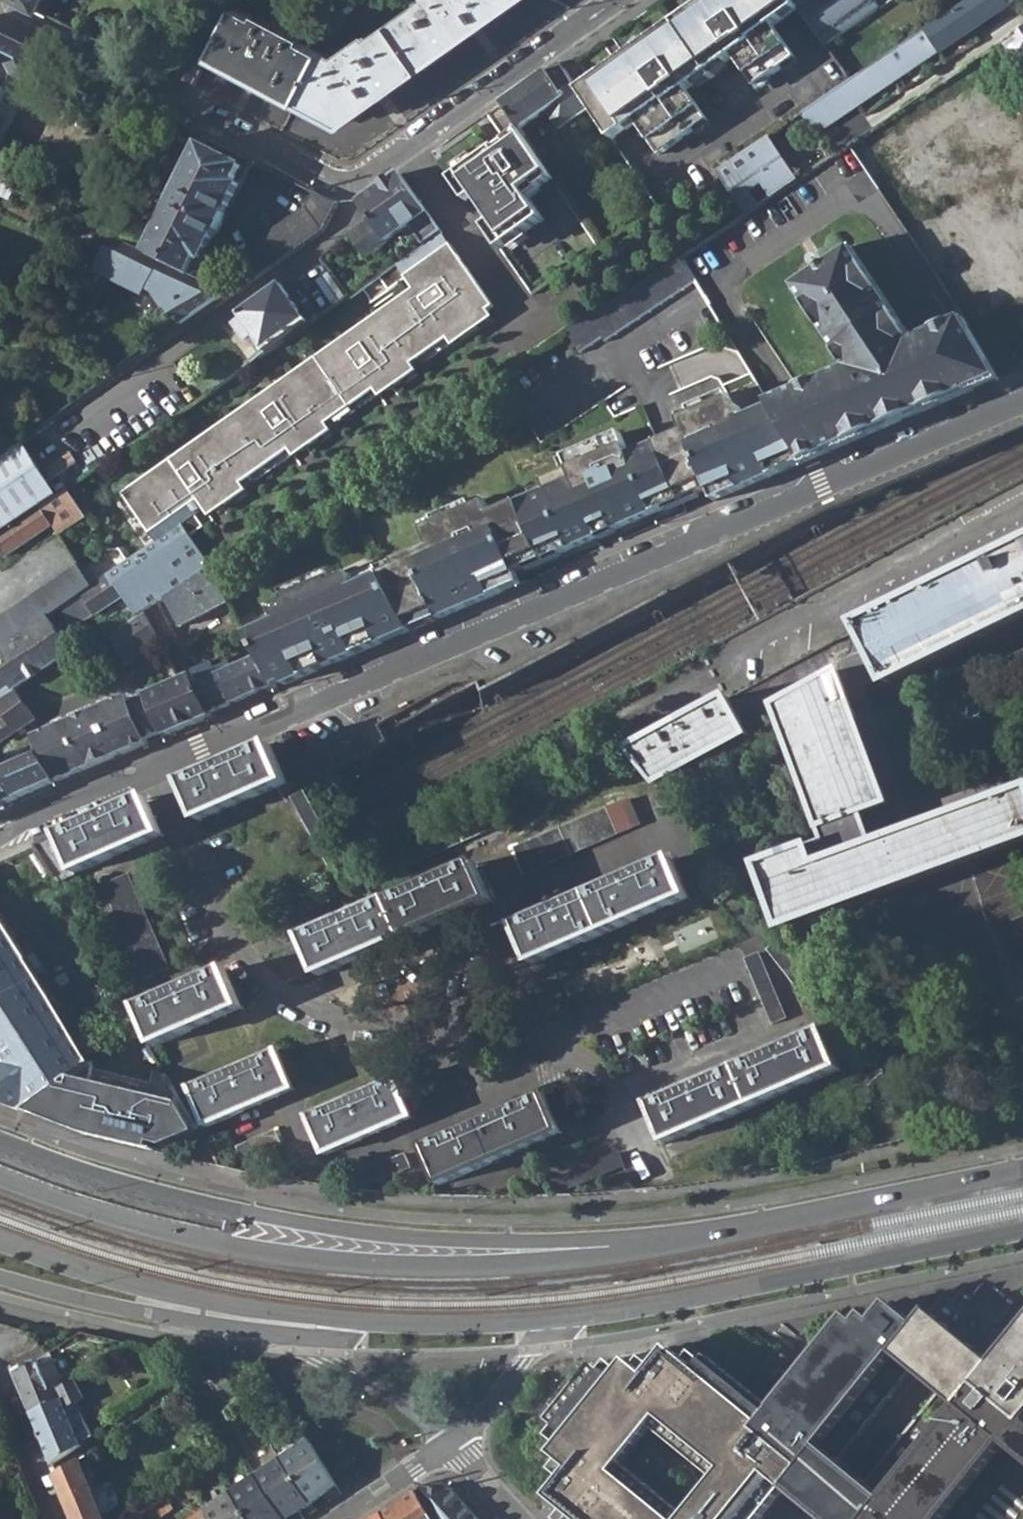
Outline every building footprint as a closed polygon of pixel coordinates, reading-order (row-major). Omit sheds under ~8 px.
[(39,11),(44,0),(19,0),(39,11)] [(513,0),(422,0),(354,48),(352,45),(342,52),(343,55),(334,60),(228,8),(218,27),(204,53),(341,121),(513,0)] [(590,105),(609,134),(636,117),(661,151),(713,115),(690,84),(736,51),(759,81),(799,52),(774,21),(797,5),(794,0),(702,0),(578,87),(590,105)] [(797,5),(825,44),(879,8),(873,0),(794,0),(797,5)] [(802,107),(817,131),(986,22),(966,0),(964,0),(802,107)] [(986,22),(1020,0),(966,0),(986,22)] [(189,84),(204,53),(218,27),(201,19),(173,75),(189,84)] [(1022,84),(1022,27),(1012,34),(1015,38),(1001,47),(1008,61),(1022,84)] [(17,74),(30,80),(44,56),(0,35),(0,107),(17,74)] [(560,61),(503,102),(519,126),(545,109),(559,127),(590,105),(578,87),(560,61)] [(817,131),(802,107),(715,163),(747,212),(834,156),(817,131)] [(486,127),(495,142),(518,128),(509,113),(486,127)] [(521,129),(452,179),(468,201),(475,196),(494,221),(486,227),(502,249),(546,219),(530,197),(555,179),(521,129)] [(254,161),(205,137),(147,253),(191,275),(198,260),(204,263),(254,161)] [(402,172),(362,201),(372,216),(352,231),(367,251),(427,210),(402,172)] [(339,203),(311,189),(304,204),(236,252),(253,277),(329,225),(339,203)] [(147,253),(105,232),(80,284),(97,293),(109,267),(119,271),(118,275),(149,291),(151,287),(161,292),(185,325),(229,295),(191,275),(147,253)] [(412,284),(118,486),(154,539),(181,521),(190,534),(211,520),(201,505),(207,500),(214,509),(226,500),(241,490),(236,482),(292,442),(298,451),(311,442),(327,431),(320,422),(379,382),(385,391),(398,383),(415,372),(407,361),(453,329),(460,340),(478,328),(471,317),(493,303),(472,274),(448,242),(404,272),(412,284)] [(767,403),(804,463),(999,380),(971,335),(961,319),(910,342),(849,246),(789,283),(842,370),(767,403)] [(618,296),(589,315),(603,336),(625,320),(628,324),(695,280),(681,257),(619,299),(618,296)] [(279,281),(237,312),(261,350),(303,319),(279,281)] [(999,380),(1022,369),(1022,350),(1020,351),(993,307),(979,316),(977,320),(982,329),(971,335),(999,380)] [(733,493),(804,463),(767,403),(765,398),(738,409),(726,393),(678,414),(685,432),(630,456),(620,433),(565,456),(570,469),(543,481),(546,491),(537,494),(572,550),(599,539),(598,536),(614,529),(615,532),(666,511),(665,508),(727,481),(733,493)] [(65,487),(40,503),(53,523),(57,530),(82,512),(65,487)] [(560,555),(572,550),(537,494),(491,514),(489,509),(475,515),(472,508),(438,522),(441,529),(427,535),(431,545),(395,560),(398,566),(382,573),(413,628),(502,590),(500,586),(504,584),(502,579),(527,569),(526,567),(559,553),(560,555)] [(0,531),(0,549),(5,557),(53,523),(40,503),(0,531)] [(107,600),(118,592),(132,613),(141,609),(154,602),(159,597),(211,564),(190,534),(181,521),(154,539),(126,557),(92,579),(77,589),(93,609),(107,600)] [(967,645),(1022,618),(1022,547),(926,595),(860,628),(874,656),(777,707),(824,842),(758,866),(781,930),(1022,842),(1022,791),(899,836),(856,715),(872,709),(863,682),(882,674),(886,683),(967,645)] [(284,684),(413,628),(382,573),(376,562),(337,579),(335,576),(285,598),(287,602),(273,608),(279,622),(248,635),(256,650),(274,683),(282,679),(284,684)] [(77,589),(92,579),(80,563),(0,616),(0,640),(44,611),(77,589)] [(211,564),(159,597),(179,622),(225,592),(211,564)] [(121,621),(132,613),(118,592),(107,600),(121,621)] [(175,634),(154,602),(141,609),(156,634),(153,635),(159,644),(175,634)] [(121,621),(107,630),(123,653),(153,635),(156,634),(141,609),(132,613),(121,621)] [(32,714),(10,681),(65,643),(44,611),(0,640),(0,734),(32,714)] [(210,712),(274,683),(256,650),(195,680),(210,712)] [(210,712),(195,680),(191,673),(145,691),(146,696),(131,703),(127,695),(27,736),(34,752),(0,766),(0,787),(9,801),(210,717),(210,712)] [(728,698),(630,751),(657,784),(747,734),(728,698)] [(270,743),(184,782),(200,819),(288,782),(270,743)] [(9,801),(0,787),(0,805),(9,801)] [(306,789),(294,796),(330,868),(344,861),(306,789)] [(149,797),(36,845),(56,881),(165,835),(149,797)] [(627,799),(515,848),(524,872),(638,826),(627,799)] [(507,807),(366,868),(373,883),(450,848),(513,821),(507,807)] [(670,859),(514,924),(530,963),(687,898),(670,859)] [(477,863),(304,938),(321,975),(492,901),(477,863)] [(129,875),(105,886),(144,977),(168,968),(129,875)] [(22,1107),(88,1063),(0,918),(0,1099),(22,1107)] [(766,950),(816,1013),(827,1004),(778,940),(766,950)] [(744,958),(772,1022),(785,1017),(756,953),(744,958)] [(226,969),(129,1012),(146,1049),(242,1006),(226,969)] [(823,1031),(650,1104),(666,1143),(839,1067),(823,1031)] [(279,1049),(176,1095),(199,1131),(295,1088),(279,1049)] [(96,1062),(88,1063),(22,1107),(85,1131),(155,1149),(199,1131),(176,1095),(164,1075),(161,1076),(156,1096),(147,1094),(149,1088),(102,1075),(100,1084),(91,1081),(96,1062)] [(395,1078),(308,1116),(325,1153),(411,1117),(395,1078)] [(544,1094),(422,1145),(438,1185),(561,1133),(544,1094)] [(273,1132),(236,1147),(243,1160),(278,1144),(273,1132)] [(616,1152),(548,1181),(554,1195),(622,1167),(616,1152)] [(402,1155),(358,1174),(363,1186),(408,1166),(402,1155)] [(555,1444),(572,1462),(547,1488),(575,1512),(570,1518),(758,1518),(784,1488),(820,1518),(821,1518),(1022,1518),(1022,1333),(1008,1351),(996,1365),(966,1338),(933,1311),(923,1326),(891,1303),(870,1326),(852,1309),(775,1402),(710,1349),(698,1364),(673,1340),(648,1367),(631,1355),(614,1372),(597,1357),(549,1412),(568,1428),(555,1444)] [(37,1360),(12,1370),(29,1413),(55,1402),(52,1395),(39,1363),(37,1360)] [(67,1382),(71,1391),(77,1388),(73,1378),(67,1382)] [(61,1386),(65,1392),(66,1395),(71,1391),(67,1382),(61,1386)] [(55,1402),(29,1413),(50,1463),(84,1440),(66,1395),(65,1392),(59,1395),(58,1393),(52,1395),(55,1402)] [(280,1458),(309,1505),(324,1496),(328,1503),(340,1494),(298,1429),(273,1445),(280,1458)] [(55,1473),(74,1518),(106,1518),(80,1457),(55,1473)] [(284,1518),(303,1518),(299,1513),(309,1505),(280,1458),(256,1475),(284,1518)] [(248,1518),(284,1518),(256,1475),(231,1491),(248,1518)] [(413,1491),(430,1518),(468,1518),(448,1489),(419,1487),(413,1491)] [(231,1491),(204,1509),(207,1518),(248,1518),(231,1491)] [(379,1514),(382,1518),(430,1518),(413,1491),(379,1514)] [(163,1493),(139,1509),(145,1518),(170,1503),(163,1493)] [(204,1509),(187,1518),(207,1518),(204,1509)]
